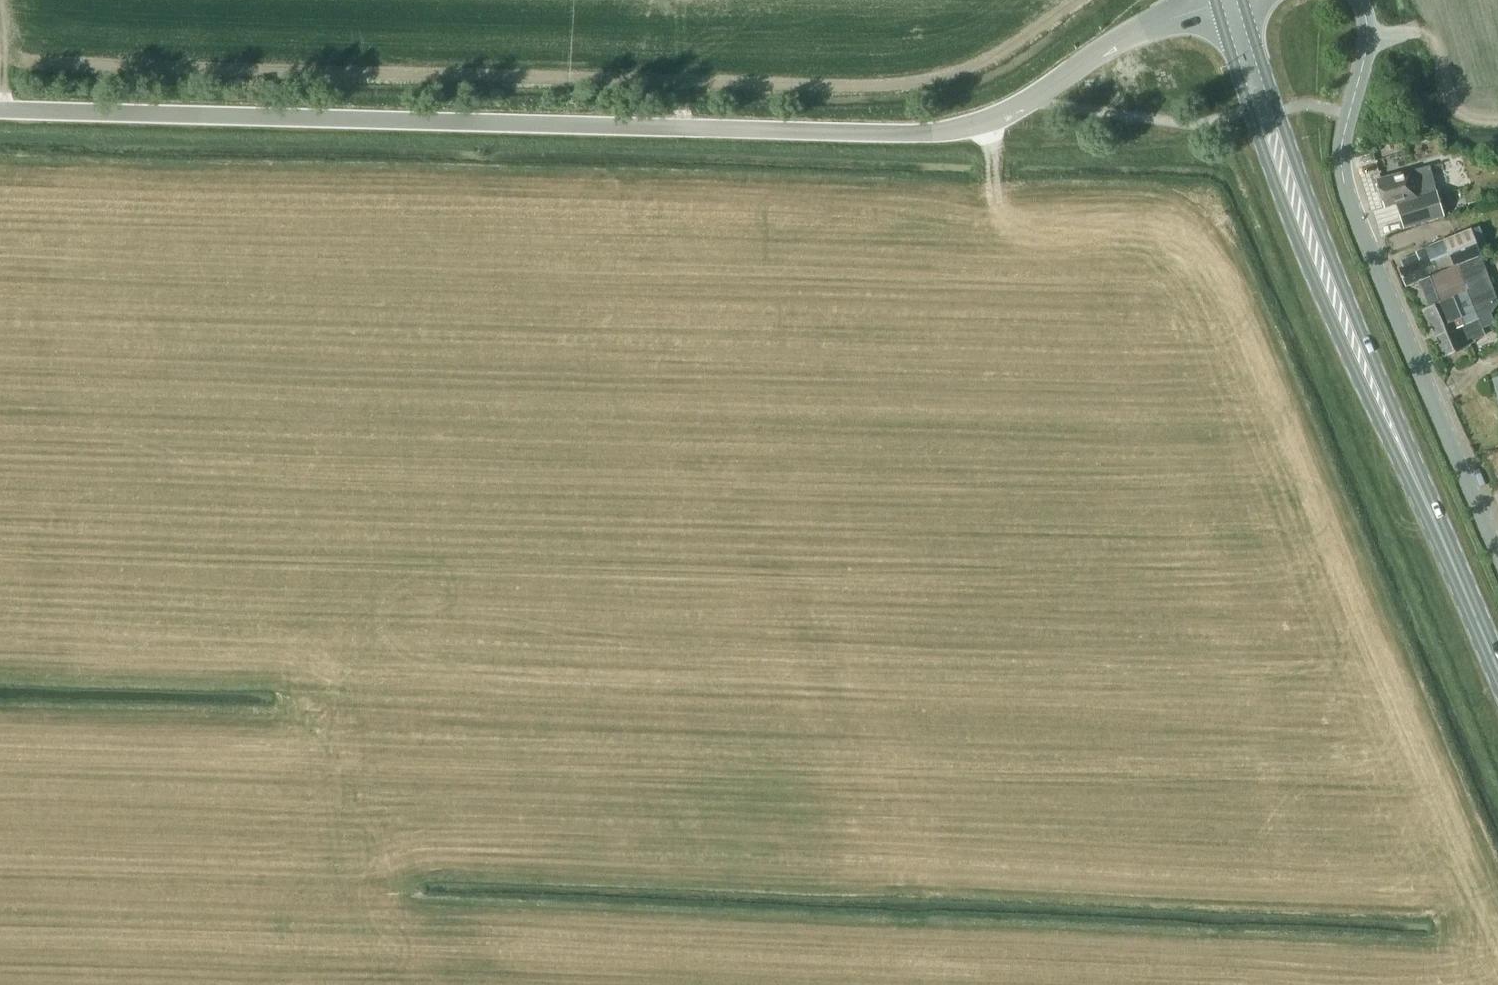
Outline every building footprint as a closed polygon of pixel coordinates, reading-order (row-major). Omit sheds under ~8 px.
[(1404,227),(1444,215),(1454,212),(1447,188),(1436,191),(1436,190),(1420,195),(1413,169),(1376,179),(1385,207),(1397,203),(1404,227)] [(1480,225),(1471,228),(1478,249),(1488,245),(1480,225)] [(1402,265),(1397,268),(1405,286),(1419,280),(1481,254),(1478,249),(1471,228),(1427,247),(1427,246),(1414,251),(1415,253),(1400,260),(1402,265)] [(1419,280),(1430,305),(1425,308),(1445,356),(1470,345),(1469,342),(1485,335),(1483,328),(1496,323),(1492,314),(1497,305),(1497,299),(1481,254),(1419,280)]
